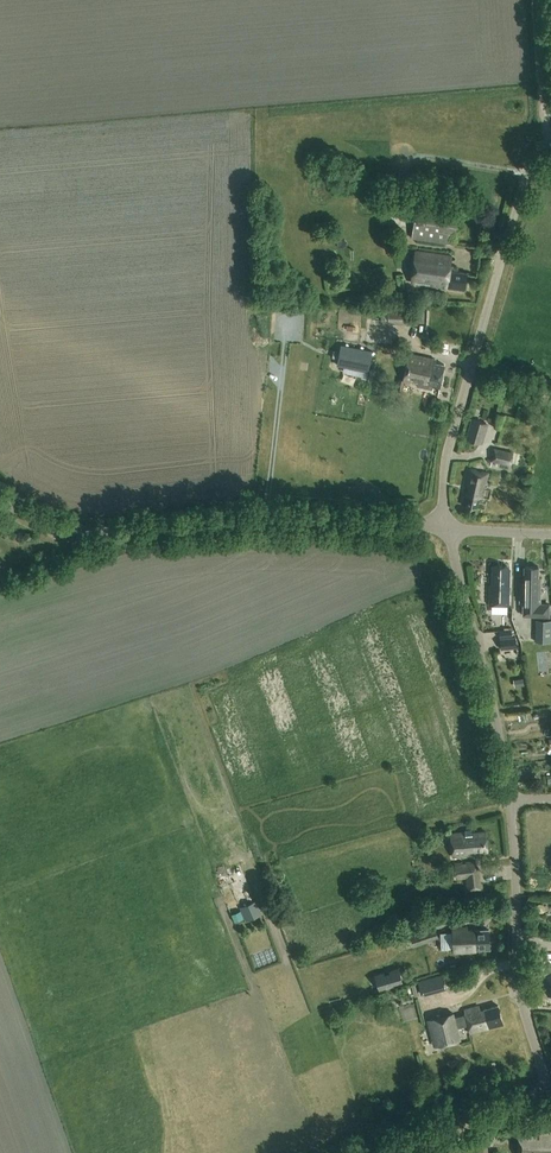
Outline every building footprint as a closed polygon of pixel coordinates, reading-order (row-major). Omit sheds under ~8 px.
[(417,202),(412,238),(453,245),(458,208),(417,202)] [(464,291),(467,274),(450,271),(452,257),(416,252),(411,283),(464,291)] [(388,323),(388,324),(417,325),(417,322),(423,322),(423,310),(383,309),(382,323),(388,323)] [(372,351),(340,345),(336,366),(368,373),(372,351)] [(442,386),(444,380),(442,380),(445,365),(440,364),(441,361),(409,356),(404,383),(440,389),(441,386),(442,386)] [(479,443),(485,423),(471,419),(466,440),(479,443)] [(513,453),(494,449),(491,462),(510,466),(513,453)] [(483,499),(489,475),(470,470),(465,488),(469,489),(467,495),(464,494),(461,505),(478,509),(481,498),(483,499)] [(490,587),(489,605),(508,606),(510,579),(507,578),(508,568),(494,567),(493,587),(490,587)] [(524,605),(523,616),(528,616),(528,619),(535,619),(535,616),(549,617),(549,605),(540,605),(541,579),(538,578),(539,568),(525,567),(524,585),(520,585),(519,605),(524,605)] [(536,620),(535,642),(550,642),(550,620),(536,620)] [(499,631),(500,638),(512,637),(512,629),(499,631)] [(516,637),(500,639),(501,649),(517,648),(516,637)] [(523,678),(514,680),(515,687),(524,685),(523,678)] [(487,830),(472,831),(472,828),(465,829),(466,831),(452,832),(454,857),(475,855),(475,853),(489,852),(487,830)] [(475,862),(455,864),(457,880),(467,879),(468,892),(483,891),(483,884),(482,884),(480,870),(476,870),(475,862)] [(241,907),(247,921),(263,914),(257,900),(241,907)] [(475,949),(490,949),(489,929),(467,930),(467,926),(452,928),(454,952),(475,951),(475,949)] [(434,927),(410,934),(414,945),(438,937),(434,927)] [(391,976),(385,978),(384,975),(375,977),(380,992),(404,985),(399,970),(390,973),(391,976)] [(443,975),(418,982),(422,997),(447,990),(443,975)] [(464,1009),(466,1015),(455,1018),(454,1013),(428,1019),(434,1046),(460,1040),(457,1027),(468,1024),(470,1033),(504,1025),(499,1005),(480,1010),(479,1005),(464,1009)] [(518,1130),(519,1152),(550,1152),(550,1130),(518,1130)] [(461,1149),(461,1152),(488,1152),(486,1135),(469,1138),(469,1149),(461,1149)]
